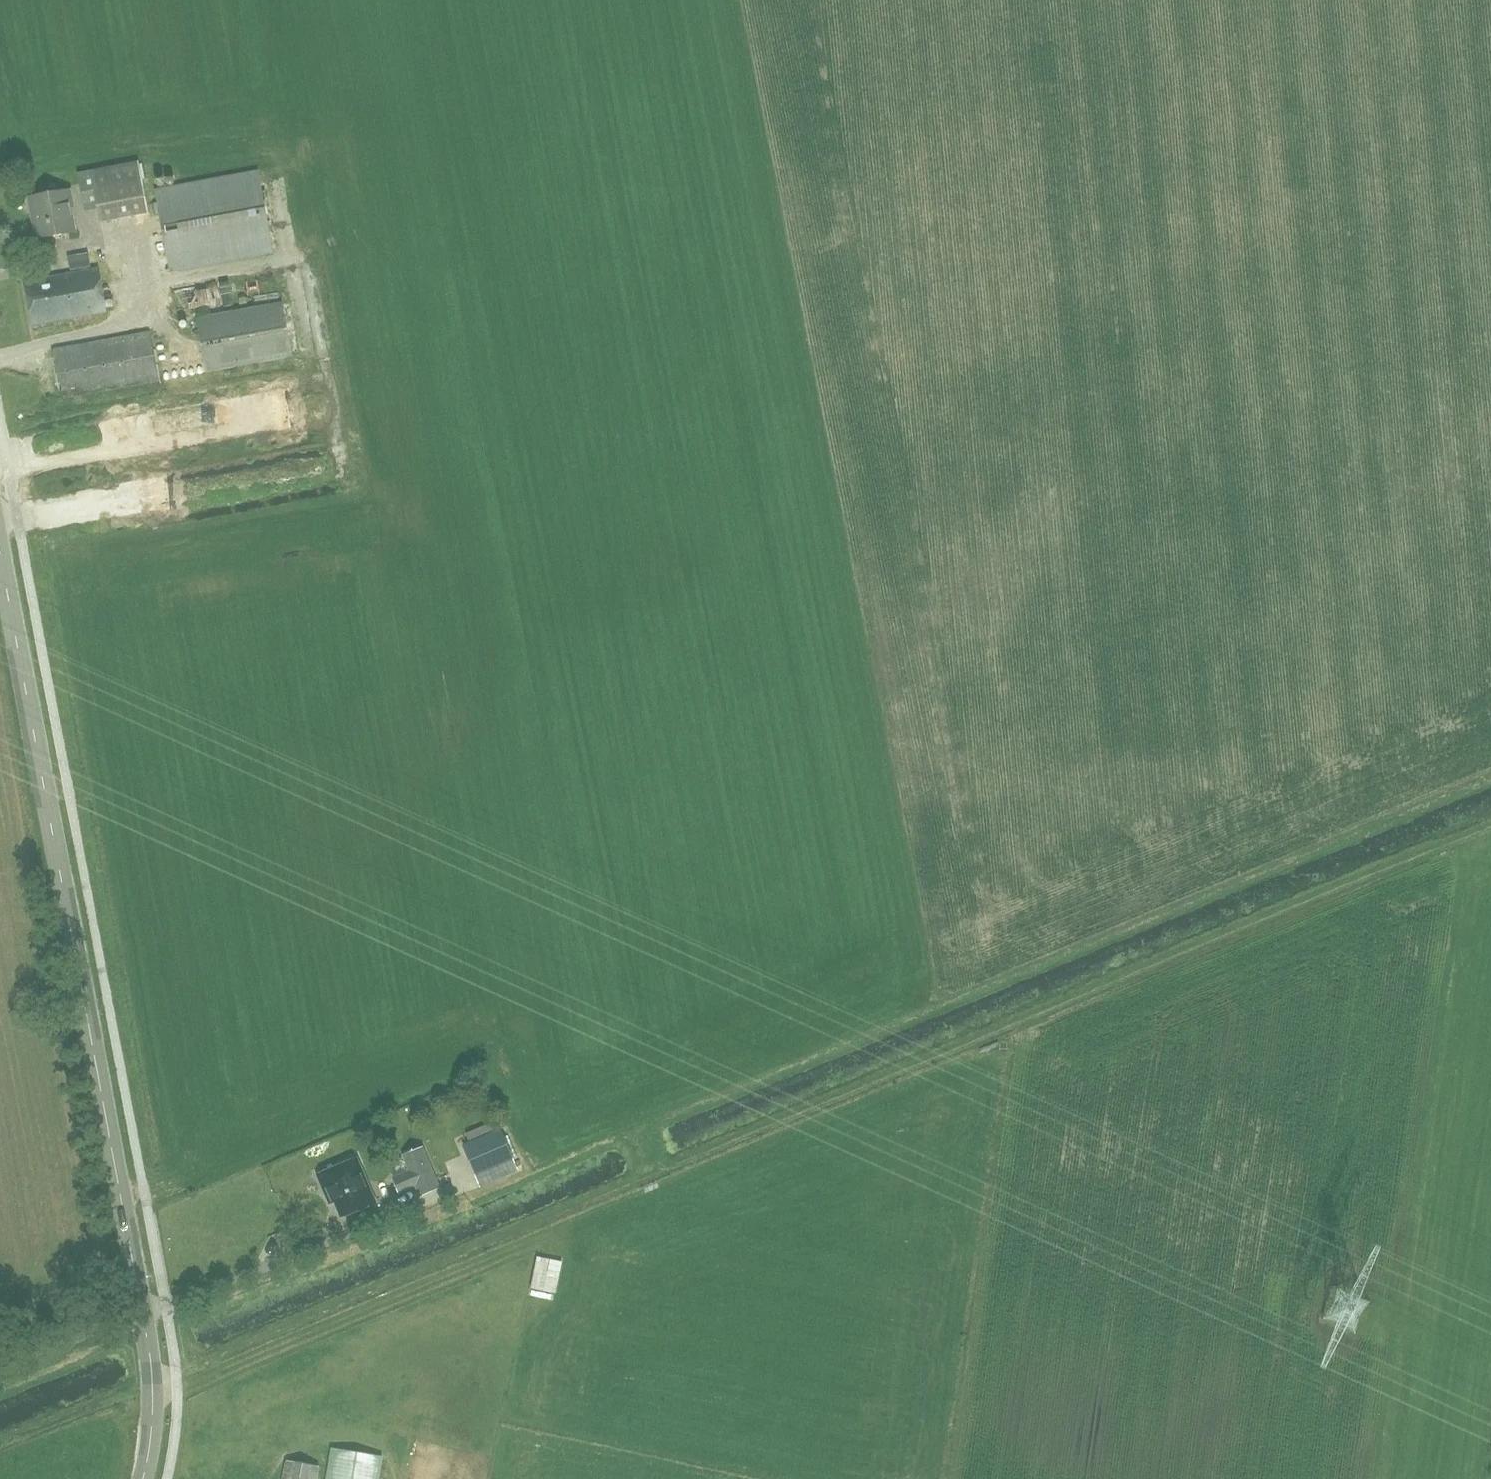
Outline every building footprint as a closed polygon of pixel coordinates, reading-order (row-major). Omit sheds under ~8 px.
[(98,211),(146,205),(139,158),(79,166),(84,203),(97,201),(98,211)] [(170,271),(272,252),(257,172),(155,191),(170,271)] [(35,238),(75,231),(72,207),(74,207),(71,188),(28,195),(35,238)] [(32,325),(106,312),(98,268),(24,282),(32,325)] [(206,371),(291,354),(280,301),(195,318),(206,371)] [(60,397),(159,379),(150,331),(51,349),(60,397)] [(208,402),(220,439),(282,420),(276,400),(238,411),(233,394),(208,402)] [(476,1176),(514,1159),(500,1128),(462,1144),(476,1176)] [(438,1187),(422,1147),(403,1154),(409,1169),(391,1177),(398,1193),(416,1184),(419,1194),(438,1187)] [(342,1173),(339,1165),(319,1174),(322,1181),(321,1182),(330,1202),(335,1199),(342,1216),(374,1202),(359,1166),(342,1173)] [(380,1457),(333,1449),(328,1478),(376,1478),(380,1457)] [(319,1465),(286,1460),(283,1478),(316,1478),(319,1465)]
